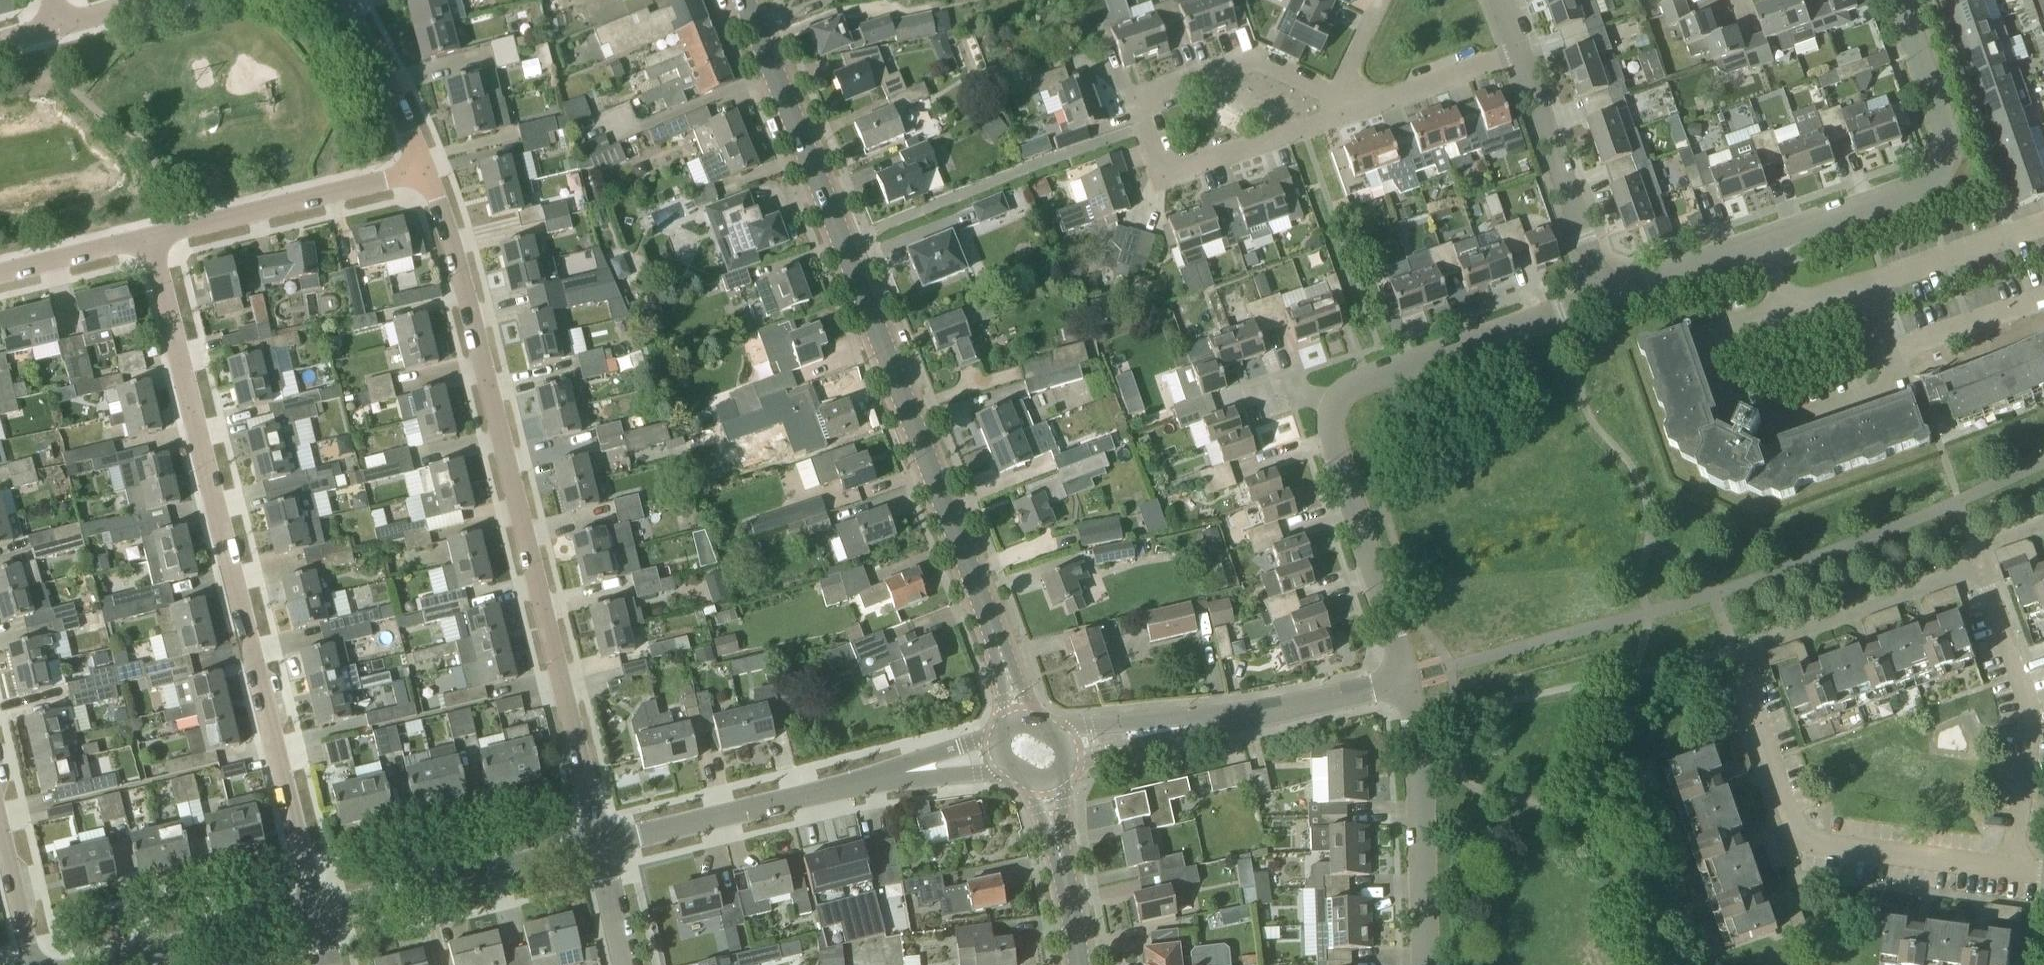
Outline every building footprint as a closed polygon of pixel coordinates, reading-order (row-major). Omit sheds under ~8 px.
[(414,32),(450,23),(465,19),(460,0),(420,0),(407,3),(414,32)] [(661,40),(676,34),(707,21),(699,0),(687,0),(665,9),(669,20),(654,27),(651,22),(634,29),(628,17),(593,31),(606,62),(628,53),(661,40)] [(1097,31),(1104,50),(1115,46),(1123,69),(1135,65),(1133,61),(1145,57),(1133,23),(1124,0),(1108,0),(1113,13),(1105,28),(1097,31)] [(1172,26),(1183,22),(1191,45),(1203,41),(1201,37),(1213,33),(1201,0),(1199,0),(1179,7),(1177,0),(1173,0),(1164,3),(1172,26)] [(1240,2),(1239,0),(1201,0),(1213,33),(1224,29),(1225,33),(1237,29),(1229,6),(1240,2)] [(1287,38),(1320,53),(1331,30),(1322,26),(1334,1),(1331,0),(1306,0),(1287,38)] [(1549,9),(1576,0),(1546,0),(1549,9)] [(1595,0),(1576,0),(1549,9),(1557,32),(1577,24),(1581,36),(1605,28),(1595,0)] [(1665,16),(1688,8),(1685,0),(1673,0),(1661,4),(1665,16)] [(1827,31),(1819,8),(1807,12),(1803,0),(1782,0),(1778,1),(1790,33),(1811,25),(1815,35),(1827,31)] [(1855,0),(1828,0),(1830,4),(1819,8),(1827,31),(1852,22),(1848,12),(1858,9),(1855,0)] [(1962,9),(1984,1),(1988,0),(1956,0),(1958,6),(1961,5),(1962,9)] [(2026,11),(2035,8),(2032,0),(2023,0),(2026,11)] [(1766,39),(1755,43),(1762,66),(1774,62),(1767,41),(1778,37),(1784,53),(1795,49),(1790,33),(1778,1),(1755,9),(1766,39)] [(1953,12),(1960,34),(1991,23),(1984,1),(1962,9),(1953,12)] [(1164,3),(1153,7),(1152,7),(1155,15),(1133,23),(1145,57),(1156,53),(1157,57),(1169,53),(1161,30),(1172,26),(1164,3)] [(1691,59),(1710,52),(1706,40),(1719,35),(1711,12),(1692,19),(1688,8),(1665,16),(1669,28),(1679,24),(1691,59)] [(2039,21),(2035,8),(2026,11),(2031,24),(2039,21)] [(931,12),(889,21),(888,18),(857,27),(859,32),(846,37),(840,20),(810,32),(820,58),(849,46),(851,51),(895,37),(896,44),(936,35),(931,12)] [(649,69),(716,42),(707,21),(676,34),(680,44),(645,59),(649,69)] [(458,51),(451,25),(450,23),(414,32),(422,61),(458,51)] [(1998,45),(1991,23),(1960,34),(1968,55),(1998,45)] [(1565,54),(1573,76),(1601,67),(1597,55),(1613,49),(1605,28),(1581,36),(1585,47),(1565,54)] [(1738,28),(1719,35),(1706,40),(1710,52),(1714,63),(1716,63),(1718,69),(1720,72),(1727,74),(1731,74),(1749,67),(1750,71),(1762,66),(1755,43),(1744,47),(1738,28)] [(946,42),(943,36),(942,33),(928,39),(932,48),(946,42)] [(517,50),(514,40),(513,36),(489,42),(492,56),(517,50)] [(1975,77),(2006,66),(2017,62),(2010,41),(1998,45),(1968,55),(1975,77)] [(677,71),(680,80),(724,62),(716,42),(649,69),(647,70),(651,82),(677,71)] [(888,77),(877,48),(841,56),(847,71),(834,76),(844,102),(882,87),(886,98),(906,90),(899,73),(888,77)] [(517,50),(492,56),(496,70),(520,64),(517,50)] [(1842,82),(1855,77),(1872,71),(1868,59),(1837,70),(1842,82)] [(1618,61),(1601,67),(1573,76),(1580,99),(1601,92),(1605,103),(1624,96),(1620,84),(1625,82),(1618,61)] [(733,83),(724,62),(680,80),(681,81),(666,87),(659,90),(667,110),(686,102),(683,93),(692,89),(691,85),(695,83),(701,97),(733,83)] [(1975,77),(1983,98),(2025,84),(2017,62),(2006,66),(1975,77)] [(1057,96),(1062,111),(1096,99),(1092,88),(1096,87),(1092,75),(1069,83),(1064,68),(1032,79),(1038,94),(1047,91),(1049,99),(1057,96)] [(493,71),(480,74),(444,83),(451,112),(500,100),(493,71)] [(923,83),(906,90),(886,98),(891,109),(854,124),(865,152),(903,137),(915,132),(905,106),(929,96),(923,83)] [(2025,84),(1983,98),(1990,120),(2021,109),(2032,105),(2025,84)] [(1471,125),(1480,150),(1519,137),(1512,117),(1507,119),(1504,109),(1507,108),(1503,97),(1500,98),(1499,94),(1486,99),(1484,91),(1473,95),(1482,121),(1471,125)] [(569,126),(582,121),(591,117),(583,96),(564,104),(566,115),(569,126)] [(1617,112),(1629,108),(1624,96),(1605,103),(1609,114),(1588,121),(1596,143),(1625,133),(1617,112)] [(1053,139),(1057,151),(1089,140),(1085,129),(1108,121),(1104,109),(1100,111),(1096,99),(1062,111),(1066,123),(1059,126),(1062,136),(1053,139)] [(500,100),(451,112),(458,140),(508,128),(502,100),(500,100)] [(1864,104),(1842,111),(1841,107),(1829,111),(1840,141),(1850,137),(1857,156),(1880,148),(1869,117),(1864,104)] [(1903,140),(1900,131),(1912,127),(1905,104),(1891,109),(1869,117),(1880,148),(1903,140)] [(1447,162),(1447,161),(1480,150),(1471,125),(1461,128),(1454,110),(1442,114),(1439,107),(1429,110),(1447,162)] [(1990,120),(1998,141),(2029,131),(2021,109),(1990,120)] [(1414,173),(1434,166),(1437,175),(1450,170),(1447,161),(1447,162),(1429,110),(1419,113),(1422,121),(1409,125),(1416,144),(1405,148),(1414,173)] [(1824,132),(1802,140),(1813,171),(1836,163),(1829,145),(1840,141),(1829,111),(1818,115),(1824,132)] [(693,131),(704,157),(711,154),(745,140),(734,113),(693,131)] [(569,126),(566,115),(565,116),(554,118),(519,127),(522,141),(546,135),(558,132),(558,131),(568,128),(568,126),(569,126)] [(654,146),(691,131),(684,116),(648,131),(654,146)] [(1645,150),(1639,131),(1638,129),(1625,133),(1596,143),(1604,165),(1624,158),(1628,170),(1649,163),(1645,150)] [(1414,173),(1405,148),(1394,152),(1388,133),(1375,137),(1373,130),(1363,133),(1380,185),(1392,181),(1393,184),(1400,194),(1418,187),(1413,173),(1414,173)] [(1813,171),(1802,140),(1780,148),(1773,130),(1762,134),(1772,164),(1783,161),(1790,179),(1813,171)] [(1998,141),(2005,163),(2036,152),(2029,131),(1998,141)] [(1380,185),(1363,133),(1352,137),(1355,144),(1342,149),(1349,167),(1337,172),(1346,197),(1369,189),(1370,193),(1382,189),(1380,185)] [(1734,163),(1745,195),(1768,187),(1762,168),(1772,164),(1762,134),(1750,138),(1751,140),(1729,148),(1734,163)] [(549,148),(548,145),(546,135),(522,141),(525,154),(549,148)] [(722,182),(731,178),(757,167),(745,140),(711,154),(722,182)] [(590,155),(598,171),(625,159),(617,142),(590,155)] [(920,177),(936,170),(938,170),(926,142),(899,153),(904,165),(876,177),(887,205),(903,198),(904,203),(927,194),(920,177)] [(1697,165),(1694,158),(1690,148),(1678,152),(1685,169),(1697,165)] [(2013,184),(2043,174),(2043,173),(2036,152),(2005,163),(2013,184)] [(1079,179),(1086,201),(1121,190),(1116,175),(1126,172),(1119,153),(1095,161),(1099,172),(1079,179)] [(1745,195),(1734,163),(1712,171),(1706,153),(1694,158),(1697,165),(1705,188),(1716,184),(1722,203),(1745,195)] [(479,166),(486,193),(516,185),(516,184),(528,181),(521,156),(479,166)] [(1612,188),(1619,210),(1648,201),(1644,189),(1658,184),(1651,162),(1649,163),(1628,170),(1632,181),(1612,188)] [(1705,188),(1697,165),(1685,169),(1693,192),(1705,188)] [(1302,218),(1293,192),(1285,169),(1266,175),(1269,184),(1255,189),(1267,223),(1287,216),(1289,223),(1302,218)] [(2013,184),(2014,189),(2011,190),(2016,205),(2019,203),(2021,206),(2041,200),(2043,209),(2043,174),(2013,184)] [(486,193),(492,218),(531,208),(528,194),(533,193),(530,181),(528,181),(516,184),(516,185),(486,193)] [(713,184),(689,191),(695,207),(718,200),(713,184)] [(1238,185),(1218,192),(1235,242),(1236,241),(1249,237),(1247,230),(1267,223),(1255,189),(1241,194),(1238,185)] [(1121,190),(1086,201),(1087,203),(1073,208),(1079,227),(1104,218),(1106,226),(1117,222),(1115,215),(1128,211),(1121,190)] [(1235,242),(1218,192),(1199,199),(1202,208),(1188,213),(1200,248),(1220,241),(1223,250),(1237,245),(1236,241),(1235,242)] [(735,272),(746,269),(760,264),(756,254),(787,244),(777,217),(761,223),(756,209),(750,212),(744,195),(711,207),(735,272)] [(1008,212),(1001,195),(973,206),(979,223),(1008,212)] [(1659,197),(1648,201),(1619,210),(1627,233),(1644,227),(1651,246),(1674,238),(1667,219),(1659,197)] [(540,208),(544,222),(569,215),(566,202),(541,208),(540,208)] [(1431,222),(1440,219),(1437,209),(1427,212),(1431,222)] [(1162,228),(1169,247),(1176,245),(1179,255),(1184,269),(1194,265),(1202,291),(1214,287),(1205,261),(1200,248),(1188,213),(1167,221),(1169,226),(1162,228)] [(572,228),(569,215),(544,222),(547,234),(572,228)] [(1557,260),(1547,229),(1524,237),(1518,219),(1506,223),(1517,253),(1527,250),(1534,269),(1557,260)] [(411,258),(425,254),(420,236),(406,239),(402,221),(376,227),(385,264),(411,258)] [(1506,257),(1517,253),(1506,223),(1494,227),(1501,245),(1479,253),(1490,284),(1513,276),(1506,257)] [(385,264),(376,227),(351,233),(360,270),(385,264)] [(1128,228),(1128,230),(1121,253),(1117,263),(1130,268),(1141,233),(1128,228)] [(1141,233),(1130,268),(1144,272),(1149,256),(1155,237),(1141,233)] [(965,271),(950,234),(907,252),(922,288),(965,271)] [(499,246),(505,270),(538,262),(532,238),(499,246)] [(298,246),(287,248),(288,255),(257,260),(261,285),(316,276),(312,244),(309,245),(307,242),(299,243),(298,246)] [(1439,247),(1449,277),(1460,273),(1467,292),(1490,284),(1479,253),(1457,260),(1451,243),(1439,247)] [(1412,276),(1422,307),(1445,299),(1439,281),(1449,277),(1439,247),(1427,251),(1433,268),(1412,276)] [(538,262),(505,270),(511,295),(526,291),(529,303),(562,295),(563,295),(587,289),(584,277),(561,282),(556,258),(538,262)] [(227,303),(229,309),(242,306),(231,261),(204,268),(213,307),(227,303)] [(1383,266),(1371,270),(1382,300),(1393,297),(1399,315),(1422,307),(1412,276),(1389,284),(1383,266)] [(751,284),(746,269),(735,272),(721,277),(726,292),(751,284)] [(796,269),(768,280),(754,285),(767,317),(782,312),(786,322),(802,316),(798,305),(808,301),(796,269)] [(1329,296),(1307,304),(1318,335),(1341,327),(1334,308),(1345,305),(1335,274),(1323,279),(1329,296)] [(587,289),(563,295),(567,310),(594,303),(595,307),(622,301),(614,283),(587,289)] [(134,312),(132,305),(130,305),(126,287),(101,293),(112,338),(137,332),(135,324),(132,313),(134,312)] [(419,291),(399,296),(394,297),(396,309),(421,303),(419,291)] [(112,338),(101,293),(76,299),(80,317),(79,318),(81,325),(82,325),(84,335),(82,336),(85,348),(112,342),(112,338)] [(1295,343),(1318,335),(1307,304),(1285,312),(1279,294),(1267,298),(1278,328),(1288,324),(1295,343)] [(350,320),(375,313),(365,315),(361,296),(348,299),(353,318),(350,319),(350,320)] [(1267,298),(1257,301),(1267,332),(1278,328),(1267,298)] [(965,327),(998,315),(992,299),(926,324),(936,352),(951,347),(960,369),(978,362),(965,327)] [(1267,332),(1257,301),(1245,305),(1252,323),(1230,331),(1241,362),(1264,354),(1257,335),(1267,332)] [(54,324),(53,324),(48,305),(23,311),(32,348),(57,342),(55,331),(56,331),(54,324)] [(517,318),(523,343),(557,335),(551,310),(517,318)] [(23,311),(0,317),(0,326),(2,336),(1,336),(3,344),(4,344),(7,354),(32,348),(23,311)] [(375,313),(350,320),(353,332),(378,326),(375,313)] [(392,322),(398,347),(431,339),(425,314),(392,322)] [(790,373),(800,369),(822,360),(818,349),(825,346),(817,325),(799,332),(794,319),(757,333),(769,365),(775,363),(779,374),(774,376),(752,385),(737,391),(744,408),(746,407),(749,415),(762,410),(759,402),(758,402),(757,400),(796,387),(790,373)] [(1241,362),(1230,331),(1226,321),(1218,324),(1222,334),(1207,339),(1213,358),(1214,358),(1218,370),(1219,370),(1241,362)] [(272,338),(268,322),(255,325),(259,341),(272,338)] [(255,325),(255,324),(242,327),(244,333),(221,338),(224,350),(243,345),(259,341),(255,325)] [(1666,432),(1670,445),(1679,450),(1686,448),(1689,453),(1688,454),(1701,460),(1698,467),(1702,476),(1709,479),(1709,480),(1714,478),(1730,486),(1732,491),(1739,494),(1748,491),(1752,484),(1764,491),(1765,490),(1770,488),(1773,495),(1782,500),(1783,499),(1795,495),(1796,495),(1800,487),(1813,482),(1814,482),(1816,477),(1833,472),(1838,474),(1864,464),(1865,464),(1867,459),(1884,454),(1889,456),(1916,446),(1916,447),(1919,442),(1928,438),(1915,400),(1785,446),(1787,452),(1763,460),(1761,457),(1762,456),(1751,451),(1758,436),(1756,435),(1762,423),(1743,414),(1730,441),(1717,435),(1714,436),(1705,412),(1711,410),(1684,331),(1646,345),(1649,354),(1647,359),(1656,386),(1661,388),(1667,405),(1665,410),(1670,424),(1666,432)] [(297,332),(296,332),(272,338),(275,350),(286,348),(300,344),(297,332)] [(557,335),(523,343),(529,368),(563,360),(574,357),(568,332),(557,335)] [(404,372),(437,363),(431,339),(398,347),(404,372)] [(1047,374),(1088,363),(1082,343),(1051,351),(1048,357),(1020,365),(1024,381),(1047,374)] [(1981,366),(1968,371),(1967,370),(1965,371),(1965,372),(1944,379),(1944,378),(1943,379),(1940,372),(1943,369),(1944,368),(1943,367),(1935,374),(1926,377),(1916,377),(1915,378),(1917,379),(1921,379),(1923,386),(1922,386),(1923,387),(1930,407),(1932,407),(1941,403),(1942,407),(1951,404),(1960,431),(1976,426),(1976,425),(1985,422),(1987,427),(1988,427),(1986,421),(1995,418),(2025,406),(2024,403),(2033,399),(2036,407),(2037,406),(2034,398),(2043,395),(2043,397),(2043,345),(2040,346),(1983,371),(1981,366)] [(275,354),(271,351),(227,362),(233,386),(280,375),(275,354)] [(134,352),(116,357),(120,373),(121,376),(122,376),(146,370),(143,358),(136,360),(134,352)] [(578,358),(580,367),(605,361),(602,352),(578,358)] [(88,354),(75,357),(82,384),(94,381),(88,354)] [(71,387),(74,386),(82,384),(75,357),(64,360),(71,387)] [(1172,406),(1176,418),(1206,407),(1203,397),(1225,389),(1219,370),(1218,370),(1214,358),(1213,358),(1191,366),(1176,371),(1186,401),(1172,406)] [(583,380),(608,374),(605,361),(580,367),(583,380)] [(4,403),(15,400),(15,402),(16,402),(15,399),(27,397),(24,383),(12,386),(8,373),(0,375),(0,387),(4,403)] [(365,381),(368,393),(393,386),(389,374),(365,381)] [(1047,374),(1024,381),(1028,394),(1051,388),(1047,374)] [(267,404),(267,403),(272,402),(270,396),(281,393),(284,388),(280,375),(233,386),(239,411),(267,404)] [(94,381),(82,384),(74,386),(77,398),(100,392),(97,380),(94,381)] [(149,381),(125,387),(104,392),(107,405),(119,402),(122,414),(155,405),(149,381)] [(535,391),(541,416),(575,407),(569,382),(535,391)] [(393,386),(368,393),(371,405),(396,399),(393,386)] [(338,387),(318,392),(321,403),(341,398),(338,387)] [(415,418),(416,420),(449,411),(443,387),(410,395),(415,418)] [(318,392),(318,391),(298,396),(287,399),(290,411),(315,404),(321,403),(318,392)] [(4,403),(0,404),(0,416),(18,411),(16,402),(15,402),(15,400),(4,403)] [(988,445),(989,446),(990,445),(1032,427),(1021,400),(1007,406),(1007,405),(977,418),(982,431),(984,430),(990,444),(988,445)] [(819,443),(828,440),(856,430),(847,403),(823,412),(822,407),(788,419),(795,437),(814,430),(819,443)] [(293,423),(309,419),(318,417),(315,404),(290,411),(293,423)] [(161,431),(155,405),(122,414),(108,417),(110,428),(125,424),(128,438),(161,431)] [(581,432),(575,407),(541,416),(547,440),(581,432)] [(1206,407),(1176,418),(1180,429),(1202,422),(1210,444),(1215,442),(1241,433),(1240,433),(1233,410),(1210,418),(1206,407)] [(406,438),(419,435),(422,445),(455,436),(449,411),(416,420),(403,423),(406,438)] [(595,428),(598,440),(623,434),(619,422),(595,428)] [(295,434),(280,437),(277,426),(245,434),(251,459),(295,448),(299,447),(295,434)] [(1032,427),(990,445),(996,459),(994,460),(1000,473),(1030,461),(1029,460),(1044,454),(1032,427)] [(1215,442),(1223,464),(1198,473),(1202,484),(1232,474),(1228,463),(1254,454),(1246,431),(1240,433),(1241,433),(1215,442)] [(623,434),(598,440),(601,453),(626,447),(623,434)] [(1098,441),(1087,446),(1092,458),(1103,453),(1098,441)] [(91,459),(117,454),(114,442),(62,454),(65,466),(91,459)] [(866,455),(858,458),(853,445),(808,460),(818,487),(837,480),(842,493),(875,481),(866,455)] [(1053,458),(1058,471),(1092,458),(1087,446),(1086,445),(1053,458)] [(257,484),(290,476),(301,473),(301,472),(295,448),(251,459),(257,484)] [(386,466),(411,460),(408,448),(383,454),(383,455),(385,463),(386,466)] [(1023,532),(1024,535),(1053,524),(1046,506),(1066,498),(1061,485),(1108,467),(1103,453),(1092,458),(1058,471),(1056,472),(1058,476),(1024,489),(1025,490),(1027,489),(1031,499),(1013,505),(1019,522),(1018,522),(1022,532),(1023,532)] [(94,472),(119,466),(120,466),(119,465),(117,454),(91,459),(94,472)] [(134,462),(122,465),(129,489),(173,479),(167,454),(134,462)] [(553,464),(559,488),(593,480),(586,455),(553,464)] [(11,479),(36,472),(31,458),(7,465),(11,479)] [(411,460),(386,466),(360,472),(360,473),(359,473),(362,484),(363,484),(363,485),(414,472),(411,460)] [(419,497),(467,485),(461,460),(417,471),(423,495),(419,496),(419,497)] [(334,464),(301,472),(301,473),(290,476),(293,488),(332,478),(337,476),(334,464)] [(1242,482),(1250,505),(1256,503),(1282,494),(1281,494),(1274,471),(1242,482)] [(36,472),(11,479),(14,489),(38,482),(36,472)] [(362,484),(359,473),(348,476),(351,487),(362,484)] [(1236,485),(1232,474),(1202,484),(1206,496),(1236,485)] [(293,488),(296,499),(311,496),(312,496),(347,487),(344,475),(332,478),(293,488)] [(124,490),(130,515),(132,515),(149,510),(179,503),(173,479),(129,489),(124,490)] [(593,480),(559,488),(565,513),(599,505),(593,480)] [(419,497),(425,520),(426,521),(473,509),(467,485),(419,497)] [(1287,492),(1281,494),(1282,494),(1256,503),(1264,525),(1246,531),(1250,543),(1280,532),(1276,522),(1295,515),(1287,492)] [(638,495),(613,501),(616,513),(641,507),(638,495)] [(269,532),(312,522),(318,521),(312,496),(311,496),(296,499),(263,507),(269,532)] [(798,505),(803,520),(825,513),(820,498),(798,505)] [(641,507),(616,513),(619,526),(628,523),(644,520),(641,507)] [(847,553),(876,543),(895,537),(885,509),(854,520),(854,521),(838,527),(847,553)] [(754,536),(784,527),(779,511),(749,521),(754,536)] [(831,529),(825,513),(803,520),(787,526),(793,542),(831,529)] [(109,533),(134,526),(132,515),(130,515),(106,521),(109,533)] [(0,520),(0,546),(12,542),(5,518),(0,520)] [(404,538),(404,539),(428,533),(426,521),(425,520),(408,525),(407,523),(404,521),(374,529),(378,545),(404,538)] [(318,521),(312,522),(269,532),(275,557),(323,545),(323,544),(324,544),(318,521)] [(619,526),(571,536),(577,561),(610,553),(634,547),(628,523),(619,526)] [(1119,523),(1079,531),(1082,547),(1122,539),(1119,523)] [(81,535),(79,526),(79,524),(27,537),(31,549),(81,535)] [(138,539),(134,526),(109,533),(113,545),(138,539)] [(1205,555),(1222,549),(1215,526),(1197,532),(1205,555)] [(185,527),(155,534),(141,538),(146,562),(191,551),(185,527)] [(688,533),(697,567),(713,563),(704,529),(688,533)] [(1272,548),(1279,570),(1306,561),(1306,562),(1311,560),(1303,536),(1284,543),(1280,532),(1250,543),(1254,554),(1272,548)] [(428,533),(404,539),(407,551),(431,545),(428,533)] [(446,541),(452,566),(453,566),(486,558),(479,533),(446,541)] [(84,547),(82,540),(81,535),(31,549),(34,561),(34,562),(35,561),(84,547)] [(323,545),(326,557),(351,551),(347,538),(324,544),(323,544),(323,545)] [(2042,571),(2033,545),(2026,541),(1995,552),(1999,565),(2025,556),(2030,570),(2010,577),(2026,622),(2043,615),(2043,570),(2042,571)] [(1091,549),(1094,565),(1134,558),(1131,542),(1091,549)] [(146,562),(152,587),(197,576),(191,551),(146,562)] [(351,551),(326,557),(329,569),(354,563),(351,551)] [(616,577),(610,553),(577,561),(583,586),(616,577)] [(96,573),(110,569),(106,554),(93,558),(96,573)] [(452,566),(441,568),(448,593),(492,582),(486,558),(453,566),(452,566)] [(34,562),(34,561),(20,565),(0,571),(0,598),(27,590),(27,589),(42,585),(35,561),(34,562)] [(1281,594),(1267,599),(1264,600),(1268,612),(1298,602),(1294,591),(1313,584),(1306,562),(1306,561),(1279,570),(1274,572),(1281,594)] [(1068,613),(1084,607),(1074,582),(1087,577),(1082,563),(1041,579),(1052,606),(1064,601),(1068,613)] [(1235,584),(1228,563),(1211,569),(1218,590),(1235,584)] [(631,574),(634,586),(659,580),(656,568),(631,574)] [(857,592),(864,609),(891,599),(895,610),(926,599),(922,588),(924,587),(917,569),(857,592)] [(703,577),(711,604),(728,598),(720,571),(703,577)] [(320,596),(314,572),(308,574),(281,580),(287,605),(331,595),(330,594),(320,596)] [(839,575),(824,580),(818,582),(820,589),(825,605),(846,599),(839,575)] [(659,580),(634,586),(637,597),(637,598),(662,592),(659,580)] [(116,595),(119,607),(152,599),(149,587),(116,595)] [(1955,668),(1975,661),(1960,615),(1939,623),(1935,609),(1961,600),(1957,587),(1925,598),(1922,605),(1931,631),(1922,634),(1920,629),(1899,636),(1915,681),(1934,675),(1936,683),(1958,675),(1955,668)] [(0,598),(0,620),(1,623),(34,614),(27,590),(0,598)] [(434,596),(418,600),(421,611),(421,612),(445,606),(442,594),(442,593),(434,596)] [(331,595),(287,605),(294,630),(337,619),(331,595)] [(1206,603),(1208,609),(1212,627),(1234,621),(1228,597),(1206,603)] [(595,634),(627,626),(623,612),(635,609),(633,598),(589,609),(595,634)] [(154,611),(155,611),(152,599),(119,607),(122,620),(154,612),(154,611)] [(170,607),(158,610),(164,635),(209,624),(203,599),(170,607)] [(1289,618),(1297,639),(1323,631),(1329,629),(1320,606),(1302,612),(1298,602),(1268,612),(1272,624),(1289,618)] [(1143,613),(1145,623),(1150,643),(1197,632),(1190,603),(1143,613)] [(51,622),(76,616),(74,604),(48,610),(51,622)] [(445,606),(421,612),(424,624),(440,620),(446,645),(503,630),(497,606),(448,618),(445,606)] [(1875,695),(1877,704),(1899,696),(1896,688),(1915,681),(1899,636),(1881,643),(1876,630),(1902,621),(1898,607),(1866,618),(1863,626),(1871,651),(1863,654),(1861,650),(1841,657),(1856,701),(1875,695)] [(341,617),(344,630),(369,625),(369,623),(379,620),(376,609),(341,617)] [(414,627),(411,615),(403,617),(406,629),(414,627)] [(51,622),(54,634),(79,628),(76,616),(51,622)] [(601,659),(634,651),(645,648),(639,624),(639,623),(627,626),(595,634),(601,659)] [(170,659),(182,657),(215,649),(209,624),(164,635),(161,636),(164,654),(169,653),(170,659)] [(369,625),(344,630),(347,642),(372,636),(369,625)] [(1220,660),(1232,657),(1225,626),(1213,629),(1220,660)] [(1086,688),(1094,685),(1112,679),(1101,646),(1107,644),(1102,629),(1065,641),(1069,655),(1074,653),(1081,673),(1076,674),(1080,688),(1085,687),(1086,688)] [(503,630),(446,645),(411,653),(414,664),(458,653),(461,667),(509,654),(503,630)] [(888,666),(894,680),(908,675),(913,687),(930,680),(925,668),(939,663),(929,638),(915,644),(912,635),(895,641),(896,643),(886,647),(879,631),(849,643),(823,654),(829,669),(855,659),(862,676),(888,666)] [(1323,631),(1297,639),(1279,645),(1287,669),(1331,654),(1323,631)] [(7,646),(13,671),(46,663),(46,664),(58,661),(55,650),(57,650),(54,635),(7,646)] [(714,639),(717,658),(739,654),(736,635),(714,639)] [(673,640),(648,646),(652,659),(676,653),(673,640)] [(1770,667),(1796,658),(1801,671),(1781,678),(1796,722),(1816,715),(1819,724),(1840,717),(1837,708),(1856,701),(1841,657),(1821,664),(1822,669),(1813,672),(1805,646),(1797,643),(1766,653),(1770,667)] [(306,678),(339,670),(332,645),(299,653),(306,678)] [(509,654),(461,667),(460,667),(466,690),(443,695),(446,708),(487,698),(484,687),(515,679),(509,654)] [(142,661),(115,668),(114,668),(118,685),(137,680),(146,678),(170,672),(167,660),(143,666),(142,661)] [(621,666),(624,679),(631,677),(648,673),(645,660),(621,666)] [(52,688),(46,664),(46,663),(13,671),(19,696),(52,688)] [(114,668),(115,668),(115,666),(89,672),(90,678),(67,684),(70,696),(114,685),(115,686),(118,685),(114,668)] [(306,678),(311,701),(344,693),(339,670),(306,678)] [(170,672),(146,678),(148,690),(173,684),(170,672)] [(175,693),(179,709),(227,697),(221,672),(188,680),(176,683),(173,684),(175,693)] [(357,680),(359,690),(374,687),(372,678),(372,676),(357,680)] [(631,677),(624,679),(607,683),(610,695),(634,689),(631,677)] [(788,684),(774,687),(780,713),(786,711),(785,704),(793,702),(788,684)] [(118,698),(115,686),(114,685),(70,696),(73,709),(118,698)] [(755,707),(739,710),(747,745),(774,738),(772,729),(784,726),(773,686),(755,690),(755,707)] [(356,691),(345,694),(344,693),(311,701),(318,727),(356,717),(353,708),(360,707),(356,691)] [(658,716),(670,764),(697,757),(692,735),(703,732),(697,707),(693,694),(682,697),(684,709),(688,723),(673,727),(670,713),(659,716),(658,716)] [(233,721),(227,697),(179,709),(163,713),(166,725),(197,718),(200,729),(233,721)] [(495,702),(498,714),(523,708),(520,697),(495,702)] [(658,716),(659,716),(656,702),(643,705),(647,719),(631,723),(635,737),(643,771),(670,764),(658,716)] [(413,703),(365,715),(368,728),(417,716),(413,703)] [(712,717),(709,703),(697,707),(703,732),(715,729),(720,752),(747,745),(739,710),(712,717)] [(63,737),(78,733),(76,722),(71,723),(71,722),(73,722),(70,708),(24,719),(30,745),(63,737)] [(476,734),(470,709),(457,712),(463,737),(476,734)] [(463,737),(457,712),(446,714),(452,740),(463,737)] [(200,729),(206,754),(215,752),(239,746),(233,721),(200,729)] [(1724,742),(1728,740),(1741,736),(1737,723),(1719,729),(1724,742)] [(533,752),(531,741),(530,741),(526,726),(502,732),(503,734),(502,734),(505,747),(514,784),(540,778),(535,760),(536,760),(535,752),(533,752)] [(383,729),(390,755),(402,752),(395,727),(383,729)] [(372,732),(378,757),(390,755),(383,729),(372,732)] [(1737,811),(1730,790),(1726,792),(1722,783),(1748,774),(1752,767),(1741,736),(1728,740),(1735,760),(1721,764),(1716,750),(1670,766),(1677,786),(1670,789),(1678,811),(1685,809),(1691,827),(1737,811)] [(34,759),(36,769),(69,761),(68,760),(63,737),(30,745),(34,758),(29,759),(30,760),(34,759)] [(347,739),(322,745),(327,768),(352,762),(347,739)] [(85,756),(85,757),(100,754),(97,743),(82,746),(84,756),(85,756)] [(432,765),(441,802),(466,796),(461,778),(462,777),(461,770),(459,770),(457,759),(453,744),(428,751),(428,752),(432,765)] [(1310,760),(1326,760),(1327,779),(1366,777),(1365,753),(1343,754),(1343,745),(1326,746),(1310,749),(1310,760)] [(514,784),(505,747),(480,753),(483,765),(482,765),(484,772),(485,772),(489,790),(514,784)] [(57,789),(60,801),(100,792),(97,779),(91,781),(85,757),(85,756),(84,756),(68,760),(69,761),(36,769),(42,793),(57,789)] [(192,756),(166,762),(169,775),(195,769),(192,756)] [(1249,763),(1233,767),(1208,772),(1212,792),(1253,783),(1251,772),(1249,763)] [(441,802),(432,765),(407,771),(409,782),(408,782),(410,790),(411,790),(415,808),(441,802)] [(228,767),(219,769),(221,781),(231,779),(228,767)] [(1270,792),(1266,769),(1251,772),(1253,783),(1255,795),(1270,792)] [(182,778),(188,803),(200,801),(194,775),(182,778)] [(388,795),(388,794),(387,788),(386,788),(383,777),(358,783),(367,820),(392,814),(387,795),(388,795)] [(1327,803),(1311,804),(1309,804),(1309,816),(1346,815),(1346,803),(1367,802),(1366,777),(1327,779),(1327,803)] [(182,778),(170,780),(176,806),(188,803),(182,778)] [(1140,795),(1132,796),(1113,801),(1110,802),(1112,811),(1115,811),(1118,824),(1120,824),(1123,836),(1146,830),(1146,831),(1174,825),(1173,824),(1166,826),(1161,803),(1190,796),(1186,778),(1137,789),(1138,790),(1139,790),(1140,795)] [(367,820),(358,783),(333,789),(335,800),(334,800),(336,808),(337,807),(341,826),(367,820)] [(119,793),(107,796),(114,821),(125,818),(119,793)] [(107,796),(96,798),(102,824),(114,821),(107,796)] [(229,813),(238,851),(264,845),(259,826),(260,826),(258,818),(257,819),(252,796),(227,802),(229,813)] [(942,811),(930,814),(928,801),(915,803),(918,818),(916,818),(919,831),(922,830),(944,824),(947,839),(948,840),(983,832),(980,821),(985,820),(980,802),(942,812),(942,811)] [(46,811),(49,823),(74,817),(71,805),(46,811)] [(1690,848),(1698,870),(1706,867),(1712,886),(1758,870),(1751,850),(1764,846),(1773,872),(1786,867),(1776,836),(1768,833),(1743,841),(1739,833),(1744,831),(1737,811),(1691,827),(1698,845),(1690,848)] [(204,819),(207,831),(206,831),(207,839),(209,839),(213,857),(238,851),(229,813),(204,819)] [(1346,815),(1309,816),(1310,853),(1329,852),(1368,851),(1367,826),(1347,827),(1346,815)] [(180,825),(155,831),(164,868),(190,862),(185,844),(186,844),(185,836),(183,836),(180,825)] [(1146,830),(1123,836),(1121,837),(1128,868),(1156,862),(1159,874),(1184,868),(1181,854),(1158,859),(1155,848),(1150,849),(1146,831),(1146,830)] [(164,868),(155,831),(130,837),(133,848),(132,849),(134,856),(135,856),(139,874),(164,868)] [(894,839),(862,845),(874,888),(902,883),(894,839)] [(82,849),(91,886),(116,880),(111,862),(112,861),(111,854),(110,854),(107,843),(82,849)] [(874,888),(862,845),(862,844),(803,859),(821,934),(816,935),(818,951),(842,945),(884,934),(873,889),(874,888)] [(82,849),(56,855),(59,866),(58,867),(60,874),(61,874),(65,892),(91,886),(82,849)] [(1369,875),(1368,851),(1329,852),(1329,863),(1315,864),(1310,869),(1310,880),(1304,880),(1305,889),(1314,889),(1348,888),(1348,876),(1369,875)] [(737,893),(743,918),(770,912),(767,901),(789,896),(794,917),(811,913),(800,865),(785,869),(783,864),(780,864),(780,862),(781,862),(781,861),(773,861),(760,864),(760,865),(761,865),(762,869),(746,872),(750,890),(737,893)] [(1195,866),(1184,868),(1159,874),(1162,889),(1133,895),(1135,906),(1132,907),(1135,918),(1136,918),(1138,923),(1174,915),(1171,903),(1187,899),(1190,894),(1188,884),(1199,882),(1195,866)] [(1784,904),(1793,930),(1807,925),(1796,895),(1788,891),(1763,900),(1760,891),(1765,890),(1758,870),(1712,886),(1718,904),(1711,906),(1718,927),(1725,925),(1732,944),(1778,929),(1771,909),(1784,904)] [(1269,890),(1267,872),(1252,874),(1254,887),(1254,891),(1269,890)] [(940,875),(930,877),(916,880),(903,883),(906,895),(919,893),(922,904),(944,899),(945,899),(944,893),(940,875)] [(958,890),(955,891),(957,901),(960,914),(1005,905),(999,877),(957,886),(958,890)] [(737,893),(717,898),(712,881),(674,890),(679,912),(673,914),(676,927),(720,916),(723,929),(744,924),(743,918),(737,893)] [(1254,891),(1254,887),(1242,889),(1245,905),(1247,905),(1256,903),(1254,891)] [(1314,889),(1315,925),(1370,924),(1370,899),(1349,900),(1348,888),(1314,889)] [(1269,890),(1254,891),(1256,903),(1257,903),(1257,905),(1271,903),(1269,890)] [(1902,922),(1887,920),(1881,964),(1945,964),(1950,928),(1928,926),(1928,931),(1919,929),(1922,902),(1917,896),(1884,892),(1882,906),(1897,908),(1896,917),(1903,918),(1902,922)] [(1250,918),(1247,905),(1245,905),(1234,907),(1237,920),(1250,918)] [(2013,937),(1991,934),(1993,920),(2021,923),(2022,910),(1990,905),(1983,910),(1980,937),(1970,936),(1971,931),(1950,928),(1945,964),(2009,964),(2013,937)] [(547,920),(558,964),(568,964),(583,961),(572,915),(547,920)] [(547,920),(523,926),(533,964),(558,964),(547,920)] [(956,946),(958,964),(1014,964),(1010,939),(992,941),(990,925),(990,924),(954,929),(956,946)] [(1316,962),(1324,962),(1351,961),(1350,949),(1371,948),(1370,924),(1315,925),(1316,962)] [(1229,949),(1224,945),(1193,948),(1190,953),(1190,958),(1179,959),(1176,930),(1150,933),(1151,948),(1143,949),(1143,954),(1141,957),(1141,963),(1143,964),(1230,964),(1229,949)] [(497,932),(473,938),(479,964),(505,964),(497,932)] [(473,938),(448,944),(453,964),(479,964),(473,938)] [(781,957),(778,945),(772,946),(698,964),(748,964),(781,957)] [(842,954),(842,945),(818,951),(819,964),(843,964),(842,954)] [(594,947),(582,950),(585,961),(597,958),(594,947)] [(400,964),(426,964),(422,950),(398,956),(400,964)] [(373,962),(374,964),(400,964),(398,956),(373,962)]
